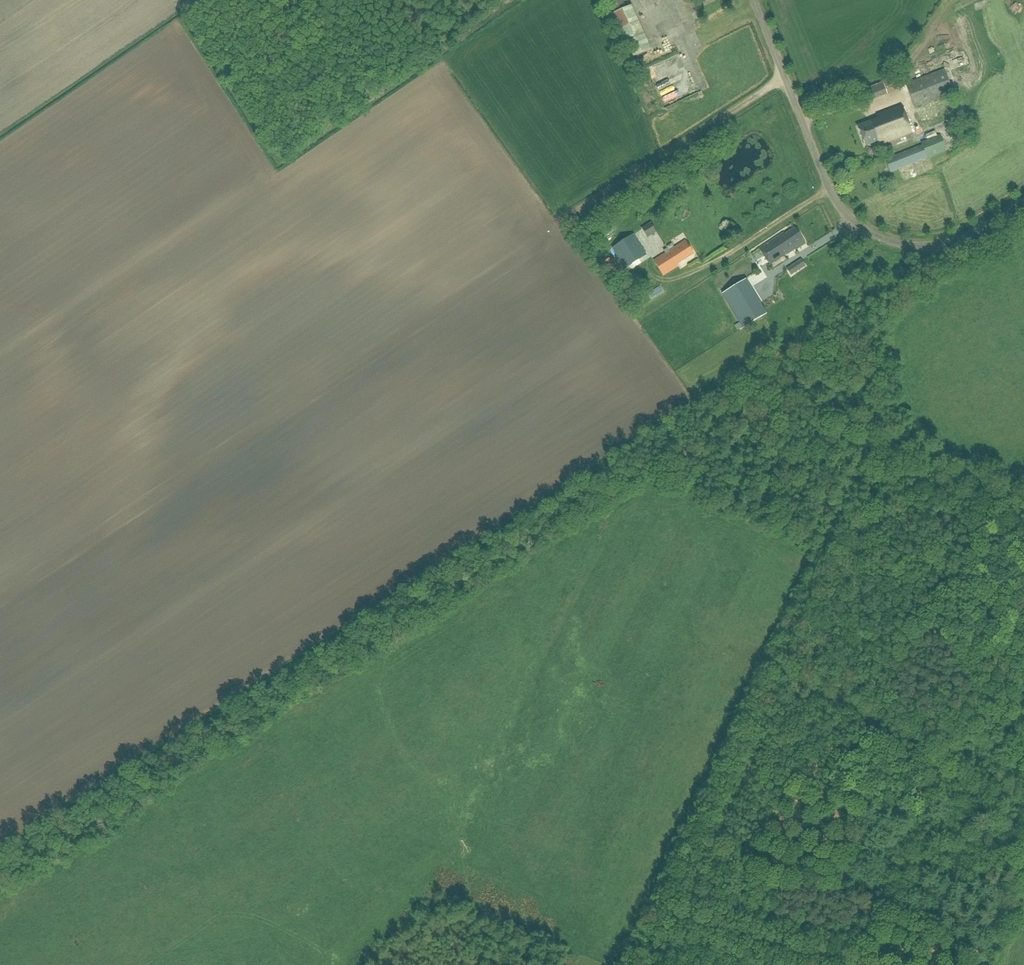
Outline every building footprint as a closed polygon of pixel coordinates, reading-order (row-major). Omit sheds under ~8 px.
[(622,0),(604,0),(630,58),(651,49),(631,6),(626,8),(622,0)] [(906,84),(914,107),(953,93),(944,70),(906,84)] [(887,83),(874,88),(876,97),(891,92),(887,83)] [(665,98),(678,93),(676,88),(663,93),(665,98)] [(665,101),(669,107),(678,101),(674,95),(665,101)] [(911,132),(901,106),(877,115),(878,118),(870,121),(870,122),(858,127),(865,146),(878,141),(879,144),(911,132)] [(945,141),(888,160),(892,172),(949,152),(945,141)] [(655,225),(641,236),(646,244),(661,233),(655,225)] [(758,249),(769,265),(794,249),(795,250),(805,244),(794,228),(784,234),(783,232),(758,249)] [(611,236),(616,245),(624,240),(619,231),(611,236)] [(633,235),(612,248),(625,268),(646,255),(633,235)] [(678,266),(676,264),(693,253),(685,241),(654,261),(663,276),(678,266)] [(801,260),(792,266),(796,272),(805,266),(801,260)] [(746,280),(722,294),(743,328),(767,314),(746,280)] [(780,316),(773,320),(776,326),(783,322),(780,316)]
